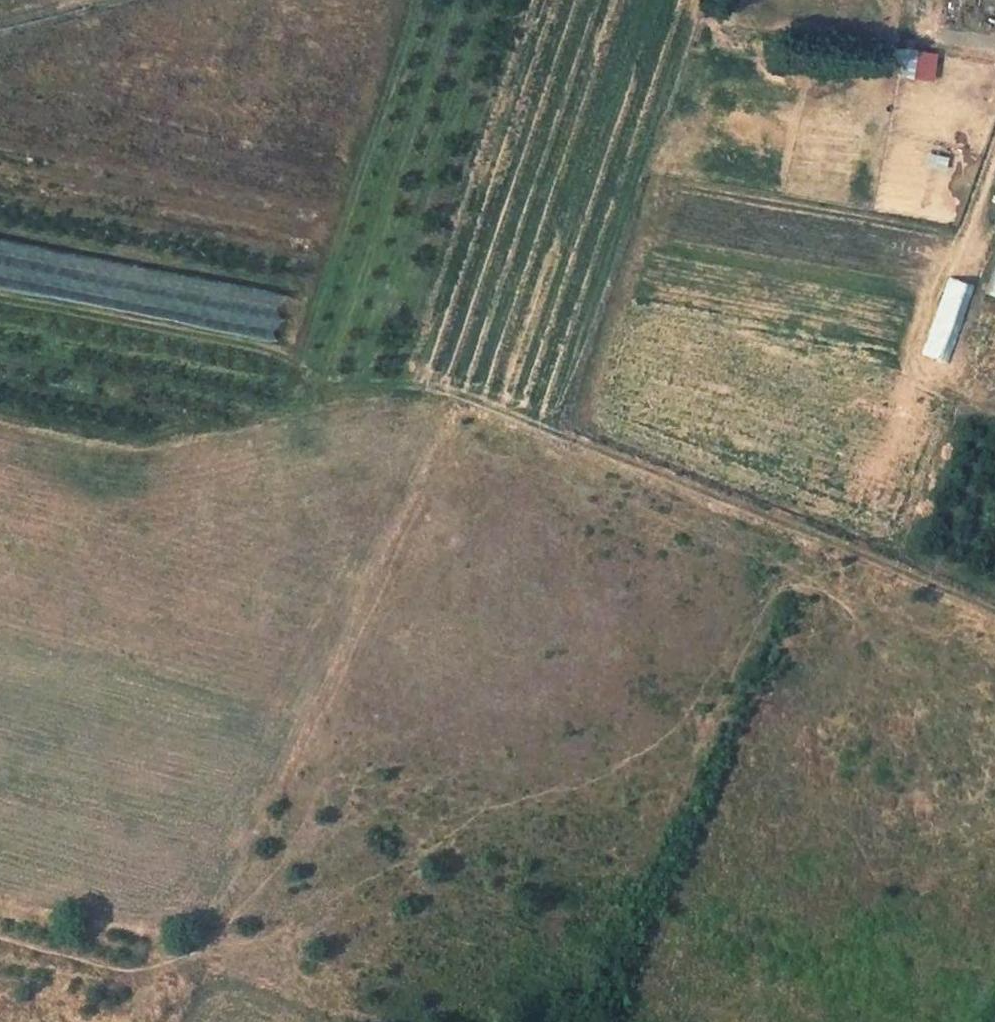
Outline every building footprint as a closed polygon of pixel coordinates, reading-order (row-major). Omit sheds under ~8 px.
[(915,50),(913,76),(936,77),(938,51),(915,50)]
